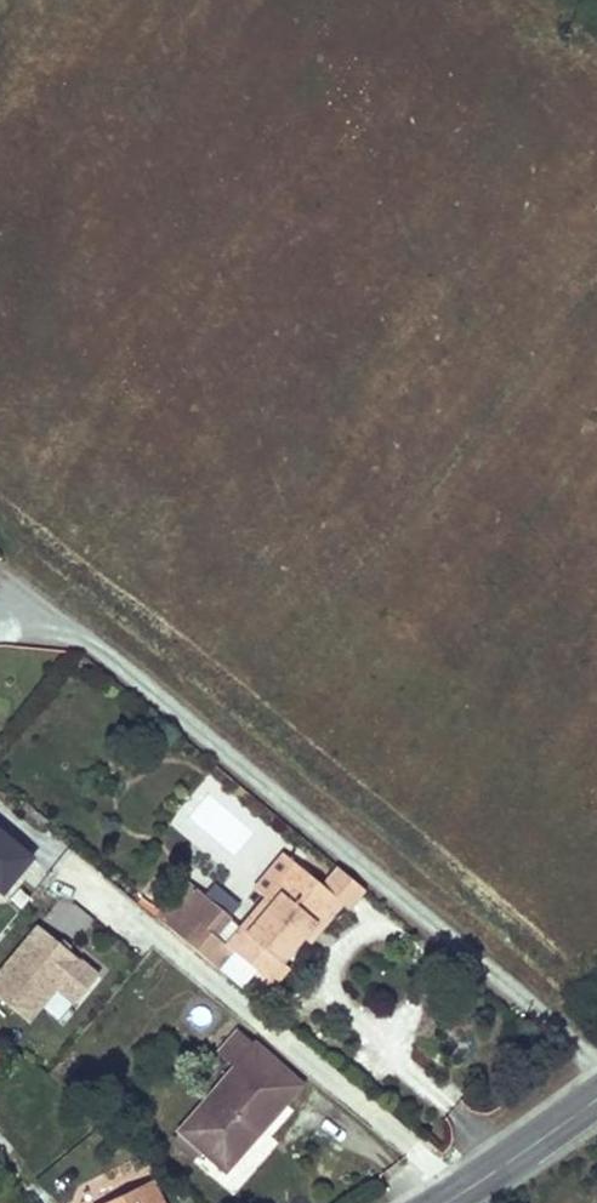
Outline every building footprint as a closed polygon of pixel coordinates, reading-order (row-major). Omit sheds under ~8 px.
[(18,840),(0,824),(0,887),(4,891),(36,857),(30,851),(18,840)] [(187,883),(170,904),(183,915),(170,931),(220,972),(235,953),(272,984),(286,968),(280,962),(301,937),(334,897),(322,887),(283,855),(255,889),(265,899),(241,928),(187,883)] [(334,897),(301,937),(307,943),(341,902),(347,908),(363,889),(338,868),(322,887),(334,897)] [(53,924),(76,932),(83,911),(60,903),(53,924)] [(170,904),(156,919),(170,931),(183,915),(170,904)] [(0,972),(0,997),(30,1022),(59,989),(76,1004),(101,974),(84,960),(42,924),(0,972)] [(193,1159),(200,1151),(207,1144),(230,1163),(298,1085),(237,1031),(218,1053),(233,1068),(171,1139),(193,1159)] [(207,1144),(200,1151),(223,1170),(230,1163),(207,1144)] [(151,1184),(109,1202),(160,1202),(151,1184)]
